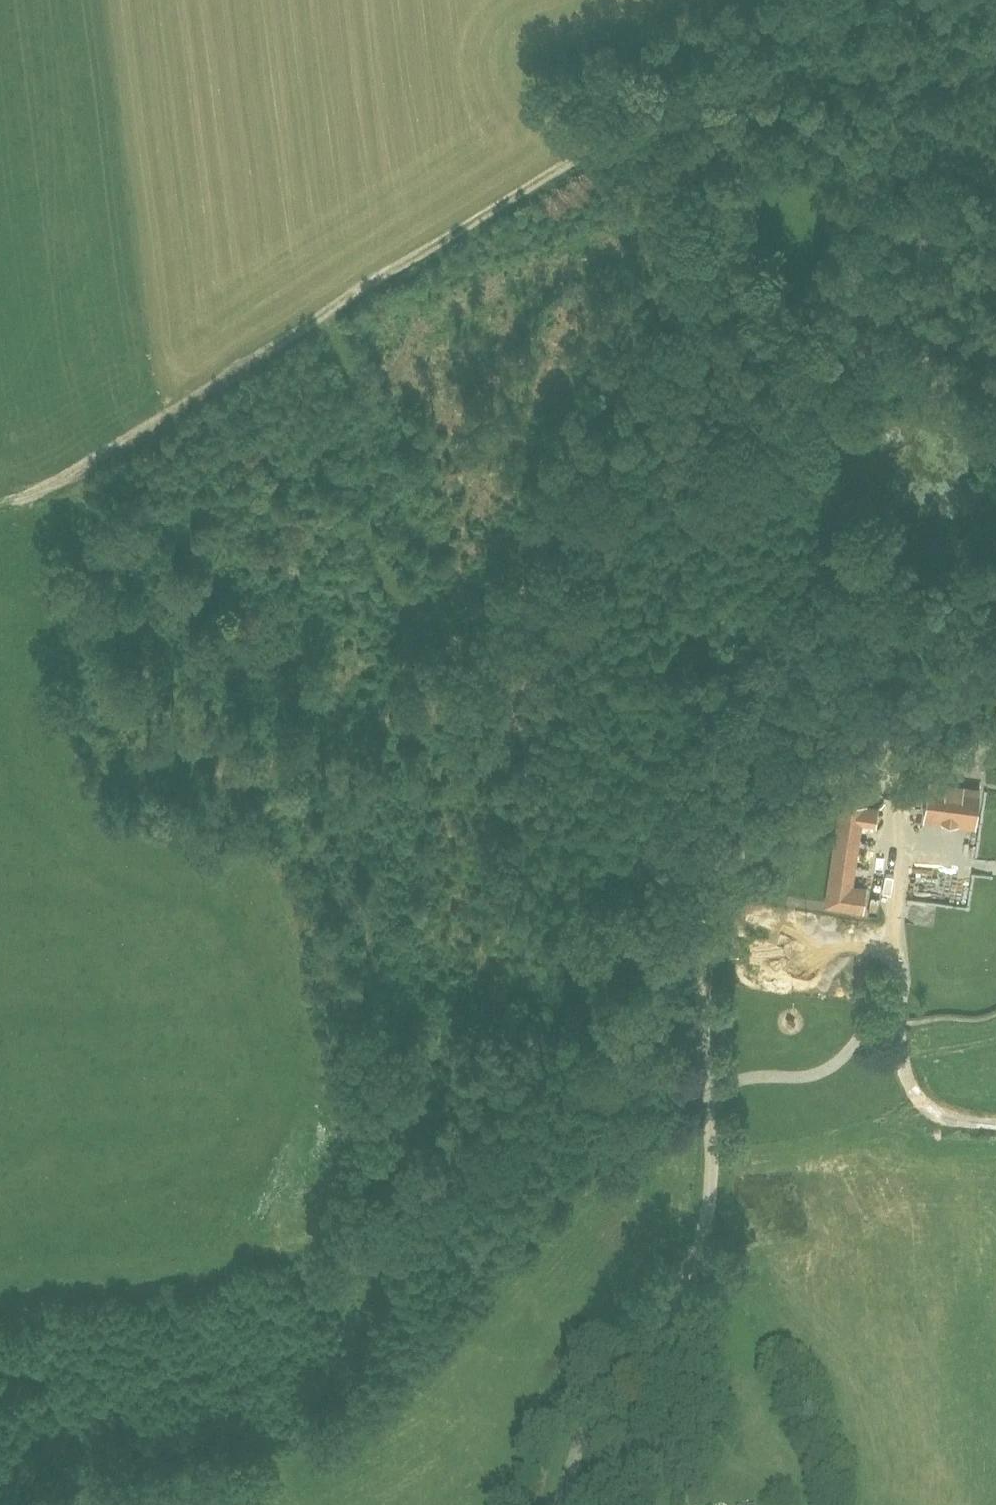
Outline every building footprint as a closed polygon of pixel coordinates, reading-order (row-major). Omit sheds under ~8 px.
[(907,781),(912,792),(933,783),(928,772),(907,781)] [(934,784),(929,816),(979,823),(984,791),(934,784)] [(853,822),(860,822),(867,824),(869,808),(876,809),(877,808),(839,802),(824,904),(861,909),(864,893),(843,890),(853,822)]
